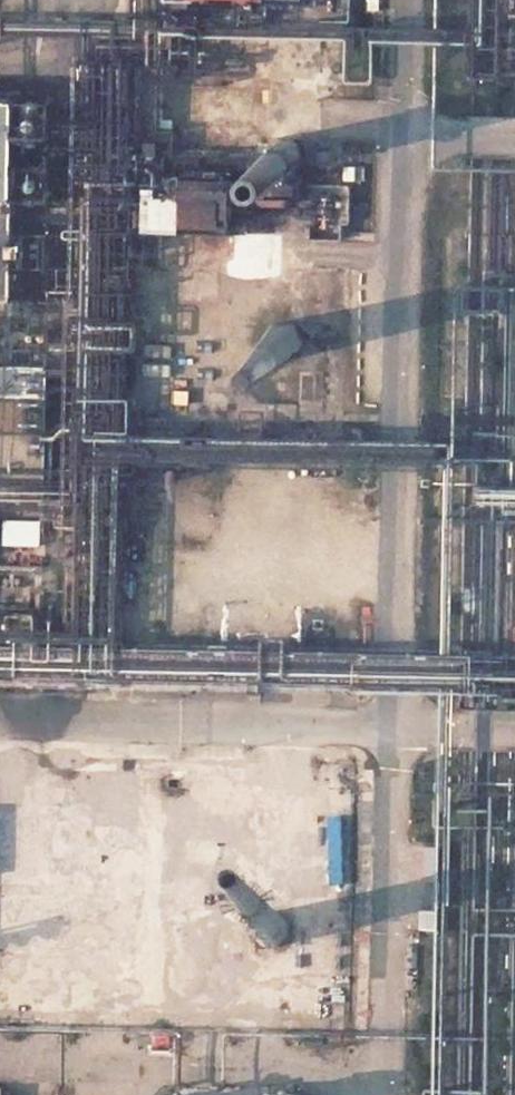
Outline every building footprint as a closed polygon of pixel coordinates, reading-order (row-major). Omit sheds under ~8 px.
[(0,98),(0,296),(9,296),(14,99),(0,98)] [(274,161),(277,165),(278,166),(283,169),(287,169),(291,168),(294,166),(296,162),(298,156),(296,151),(293,148),(290,146),(284,145),(281,146),(276,149),(274,154),(273,157),(274,161)] [(272,347),(274,350),(275,351),(280,353),(283,353),(287,350),(289,348),(290,345),(289,342),(287,338),(285,336),(280,335),(277,335),(274,337),(272,339),(271,343),(272,347)] [(0,822),(0,872),(141,875),(142,825),(0,822)] [(278,930),(276,928),(274,928),(271,927),(267,928),(264,930),(263,933),(262,935),(263,939),(265,943),(267,944),(271,946),(274,945),(278,943),(280,940),(280,934),(278,930)]
